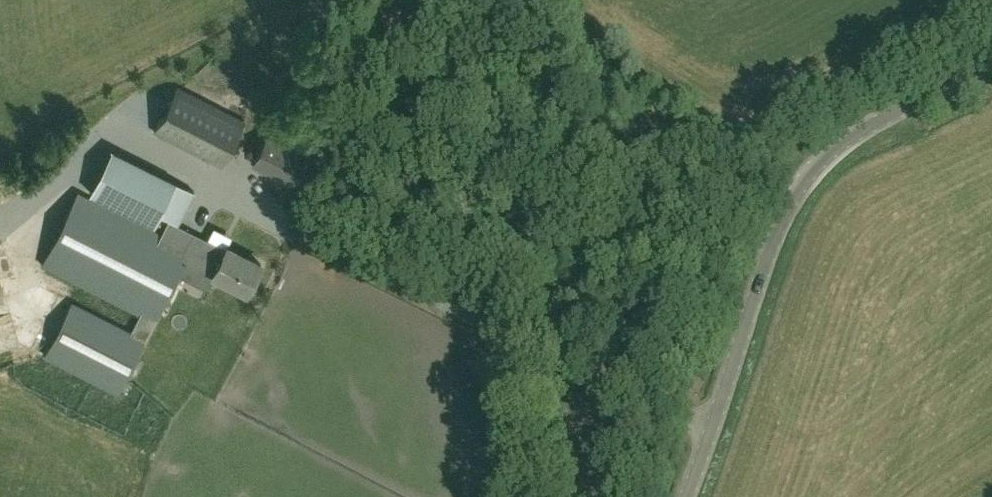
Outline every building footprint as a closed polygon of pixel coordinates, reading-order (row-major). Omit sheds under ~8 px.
[(221,166),(245,120),(176,85),(153,131),(221,166)] [(282,138),(291,118),(271,109),(262,129),(282,138)] [(292,184),(307,156),(267,136),(253,164),(292,184)] [(153,226),(159,214),(178,224),(194,192),(175,182),(176,181),(111,148),(88,193),(153,226)] [(78,192),(41,265),(140,315),(131,333),(72,303),(44,356),(117,393),(177,275),(191,282),(204,257),(217,264),(212,275),(213,276),(246,292),(261,264),(226,247),(225,249),(206,240),(169,221),(162,235),(78,192)] [(230,246),(234,234),(216,228),(211,240),(230,246)] [(363,239),(366,234),(357,229),(354,235),(363,239)]
